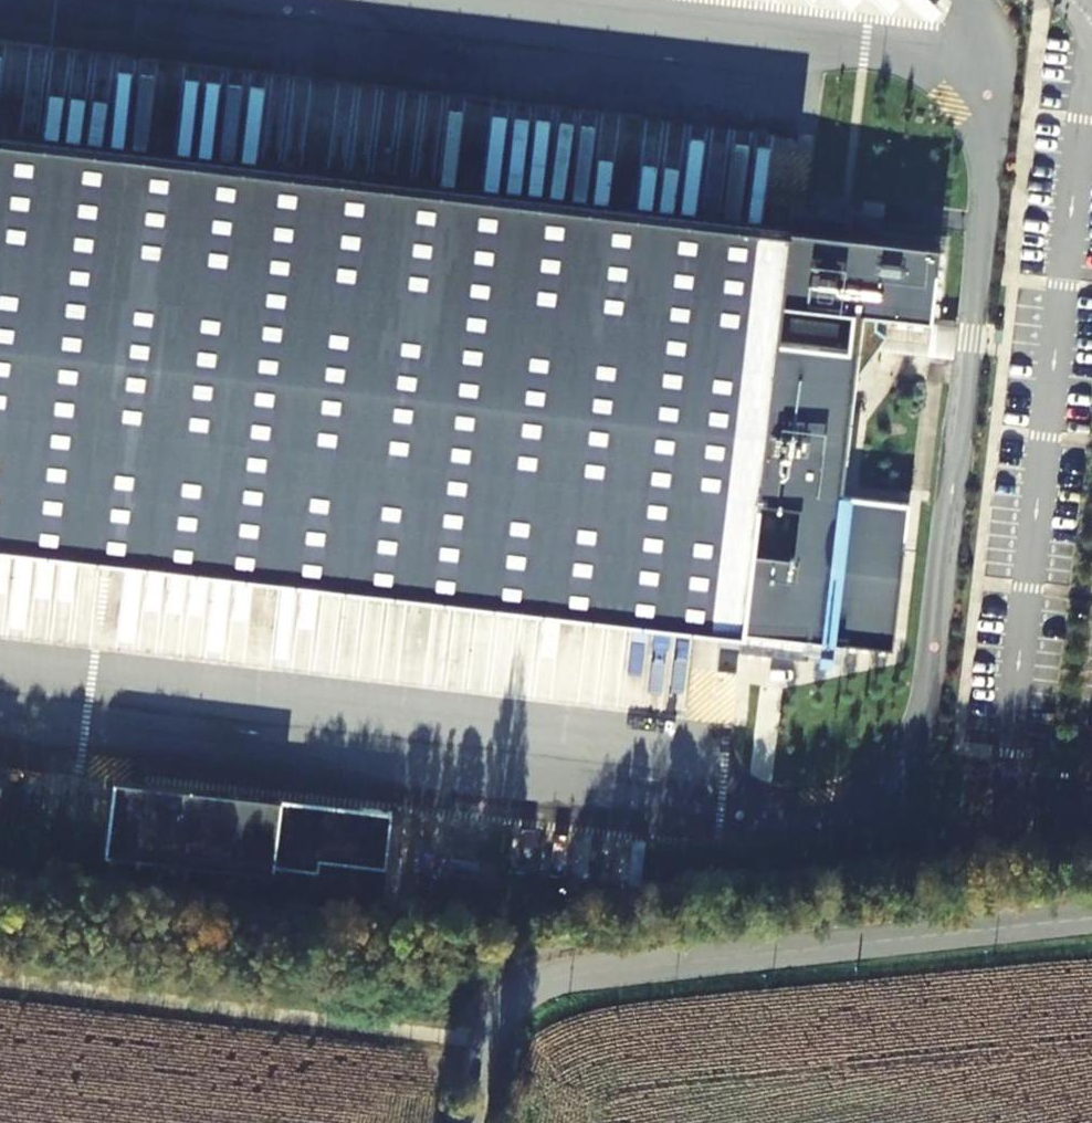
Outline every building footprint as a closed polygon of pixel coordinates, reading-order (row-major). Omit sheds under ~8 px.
[(0,137),(0,544),(748,632),(746,651),(814,658),(816,640),(899,650),(916,504),(847,496),(863,353),(883,329),(884,317),(937,322),(946,247),(0,137)] [(398,814),(121,781),(112,856),(280,875),(281,867),(324,873),(325,861),(392,869),(398,814)]
